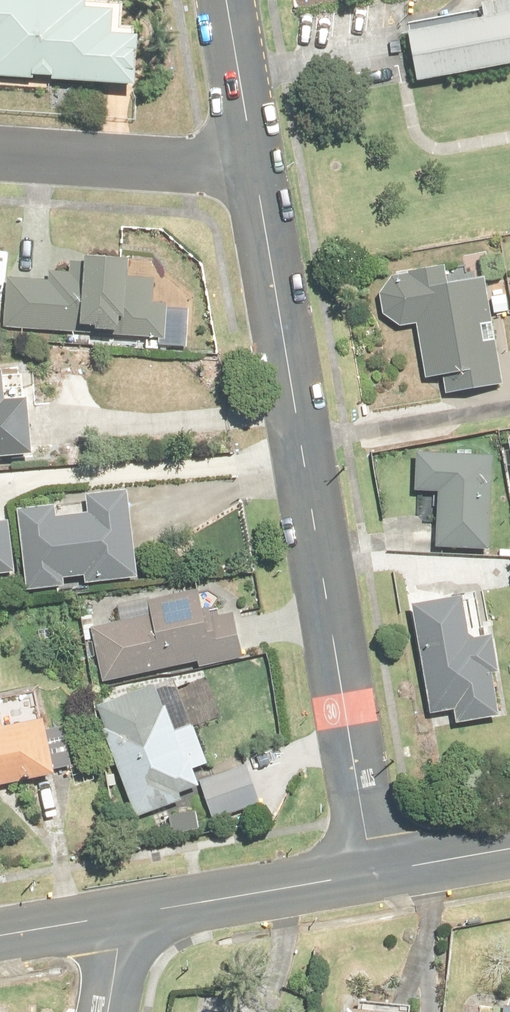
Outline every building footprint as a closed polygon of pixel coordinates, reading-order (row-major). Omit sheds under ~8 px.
[(425,81),(509,67),(509,1),(490,4),(493,21),(417,33),(425,81)] [(108,105),(110,50),(89,49),(90,16),(0,13),(0,100),(108,105)] [(160,279),(132,257),(132,251),(124,250),(122,250),(83,248),(81,280),(58,278),(56,291),(19,290),(19,301),(0,299),(0,352),(58,355),(58,352),(104,356),(102,380),(180,379),(169,279),(160,279)] [(489,275),(508,387),(509,387),(509,272),(489,275)] [(396,308),(360,292),(340,339),(384,358),(392,417),(460,408),(446,301),(396,308)] [(473,461),(492,573),(509,570),(509,454),(473,461)] [(454,469),(384,470),(385,515),(405,515),(403,567),(453,569),(456,503),(455,503),(454,469)] [(0,531),(0,611),(33,609),(32,600),(56,599),(56,605),(101,604),(98,511),(53,512),(54,534),(28,535),(28,530),(0,531)] [(192,607),(113,624),(117,643),(54,657),(66,709),(129,695),(129,696),(208,679),(192,607)] [(396,723),(417,720),(419,747),(468,742),(459,657),(438,660),(431,619),(382,627),(396,723)] [(129,711),(60,735),(96,840),(164,817),(129,711)] [(29,795),(15,740),(0,744),(0,802),(29,795)] [(250,767),(162,802),(178,843),(267,808),(250,767)]
